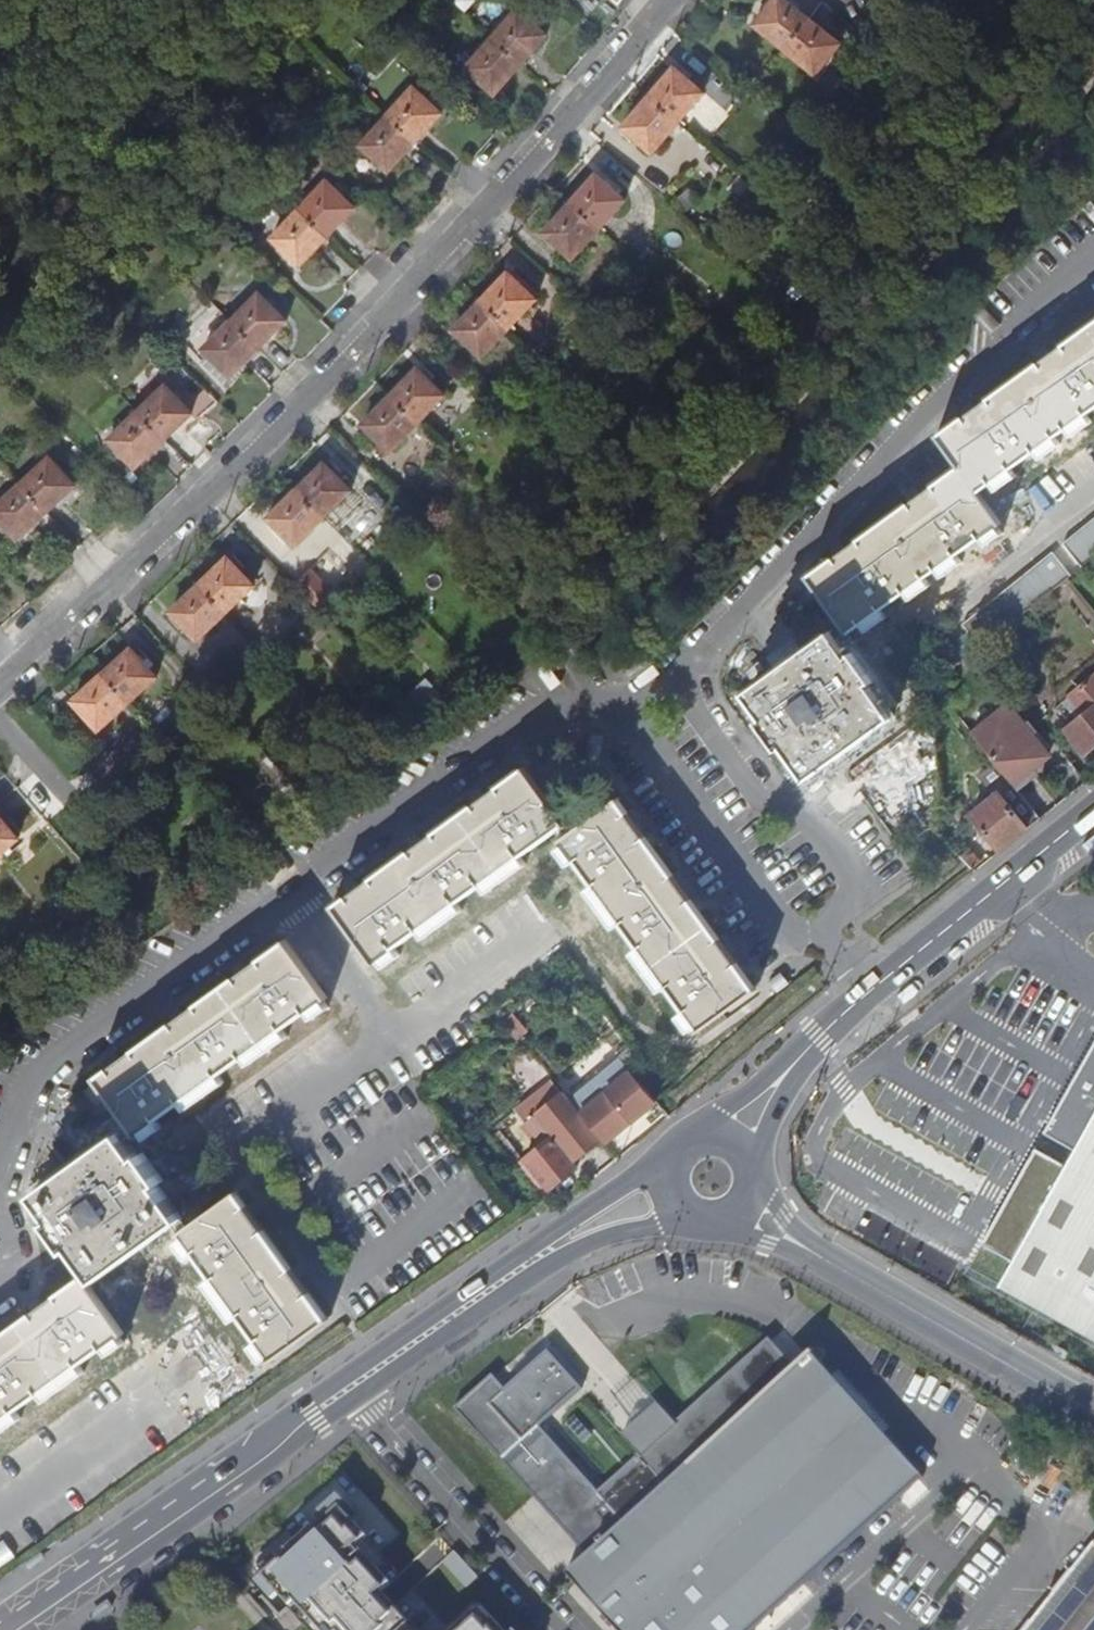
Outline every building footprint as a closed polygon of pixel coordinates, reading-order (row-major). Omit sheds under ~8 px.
[(757,26),(787,50),(817,75),(840,47),(810,23),(782,0),(778,0),(757,26)] [(524,10),(498,40),(526,64),(552,34),(524,10)] [(501,93),(526,64),(498,40),(473,69),(501,93)] [(677,122),(702,92),(674,68),(649,97),(624,126),(652,151),(677,122)] [(419,88),(393,117),(421,143),(448,114),(419,88)] [(394,172),(421,143),(393,117),(366,146),(394,172)] [(625,200),(597,175),(572,203),(545,233),(573,257),(599,228),(625,200)] [(332,184),(305,212),(332,238),(359,210),(332,184)] [(305,266),(332,238),(305,212),(278,240),(305,266)] [(508,322),(533,296),(507,270),(481,297),(454,325),(481,350),(508,322)] [(263,294),(237,321),(264,347),(290,321),(263,294)] [(264,347),(237,321),(209,349),(236,375),(264,347)] [(850,631),(1004,523),(980,490),(1093,409),(1093,321),(1051,353),(1046,356),(1037,363),(976,407),(971,411),(963,417),(940,433),(963,465),(923,494),(914,500),(909,504),(839,554),(811,574),(812,576),(823,592),(849,630),(850,631)] [(415,421),(442,392),(415,365),(388,394),(361,421),(388,448),(415,421)] [(172,385),(143,413),(168,440),(198,412),(172,385)] [(141,467),(168,440),(143,413),(115,440),(141,467)] [(25,484),(51,513),(81,485),(55,457),(25,484)] [(353,488),(328,462),(299,489),(271,516),(297,544),(325,516),(353,488)] [(51,513),(25,484),(0,507),(0,515),(23,539),(51,513)] [(1064,543),(1083,566),(1093,557),(1093,518),(1064,543)] [(962,623),(982,647),(1071,576),(1051,552),(962,623)] [(230,556),(202,583),(174,609),(201,637),(229,610),(239,600),(243,603),(249,606),(255,607),(261,606),(265,603),(268,597),(269,591),(268,585),(266,581),(263,577),(256,584),(230,556)] [(312,571),(297,586),(319,609),(335,594),(312,571)] [(776,611),(783,621),(815,598),(808,588),(776,611)] [(841,637),(835,628),(804,650),(793,658),(777,669),(751,688),(769,715),(765,718),(785,747),(789,744),(812,776),(896,716),(873,683),(879,679),(859,651),(853,654),(841,637)] [(158,676),(133,649),(104,674),(75,700),(100,727),(129,701),(158,676)] [(1064,688),(1084,713),(1069,726),(1090,752),(1093,748),(1093,663),(1064,688)] [(1012,782),(1015,785),(1050,756),(1009,704),(973,732),(1012,782)] [(585,762),(598,764),(603,734),(590,732),(588,743),(585,762)] [(352,891),(333,905),(334,906),(374,963),(557,834),(567,826),(548,800),(525,767),(479,800),(416,846),(352,891)] [(1000,851),(1040,818),(1015,785),(1012,782),(971,815),(1000,851)] [(617,798),(561,839),(699,1031),(723,1013),(754,990),(751,987),(723,947),(696,909),(678,884),(677,882),(649,843),(631,818),(627,812),(617,798)] [(20,837),(0,813),(0,854),(20,837)] [(964,858),(973,869),(981,861),(971,851),(964,858)] [(793,1184),(808,1206),(811,1209),(830,1224),(984,1312),(1092,1375),(1093,1376),(1093,864),(1064,887),(1036,910),(901,1017),(856,1054),(828,1077),(792,1128),(793,1184)] [(136,1137),(328,999),(287,943),(243,974),(180,1020),(117,1066),(96,1080),(98,1083),(111,1101),(136,1137)] [(599,1138),(606,1147),(633,1124),(657,1103),(633,1074),(621,1060),(570,1104),(580,1116),(599,1138)] [(95,1112),(111,1101),(98,1083),(83,1095),(95,1112)] [(561,1093),(534,1115),(544,1127),(570,1158),(572,1160),(599,1138),(580,1116),(570,1104),(561,1093)] [(544,1127),(534,1115),(524,1123),(542,1145),(523,1161),(549,1194),(579,1169),(572,1160),(570,1158),(544,1127)] [(138,1157),(124,1137),(95,1158),(86,1165),(69,1177),(40,1198),(54,1220),(49,1223),(69,1251),(75,1248),(97,1279),(182,1219),(158,1185),(163,1180),(144,1153),(138,1157)] [(184,1231),(276,1358),(331,1320),(302,1280),(297,1273),(293,1267),(257,1218),(253,1212),(247,1205),(238,1192),(184,1231)] [(124,1334),(83,1277),(45,1305),(38,1310),(33,1314),(0,1338),(0,1426),(124,1334)] [(803,1582),(914,1482),(807,1360),(789,1376),(763,1346),(675,1425),(657,1405),(641,1420),(621,1438),(639,1458),(608,1485),(595,1497),(536,1430),(579,1390),(548,1355),(506,1393),(493,1379),(457,1411),(532,1497),(587,1558),(570,1573),(568,1576),(576,1584),(616,1629),(750,1629),(769,1613),(803,1582)] [(408,1628),(412,1624),(389,1599),(383,1593),(392,1584),(358,1546),(368,1537),(341,1507),(316,1530),(313,1527),(287,1551),(290,1554),(264,1577),(291,1607),(296,1603),(302,1610),(320,1629),(409,1629),(408,1628)] [(0,1543),(0,1571),(17,1559),(5,1540),(0,1543)] [(1026,1629),(1093,1629),(1093,1544),(1026,1629)] [(42,1553),(25,1565),(30,1572),(47,1561),(42,1553)] [(454,1553),(444,1563),(467,1588),(478,1578),(454,1553)] [(109,1602),(92,1614),(97,1621),(114,1610),(109,1602)] [(482,1607),(456,1629),(503,1629),(482,1607)]
